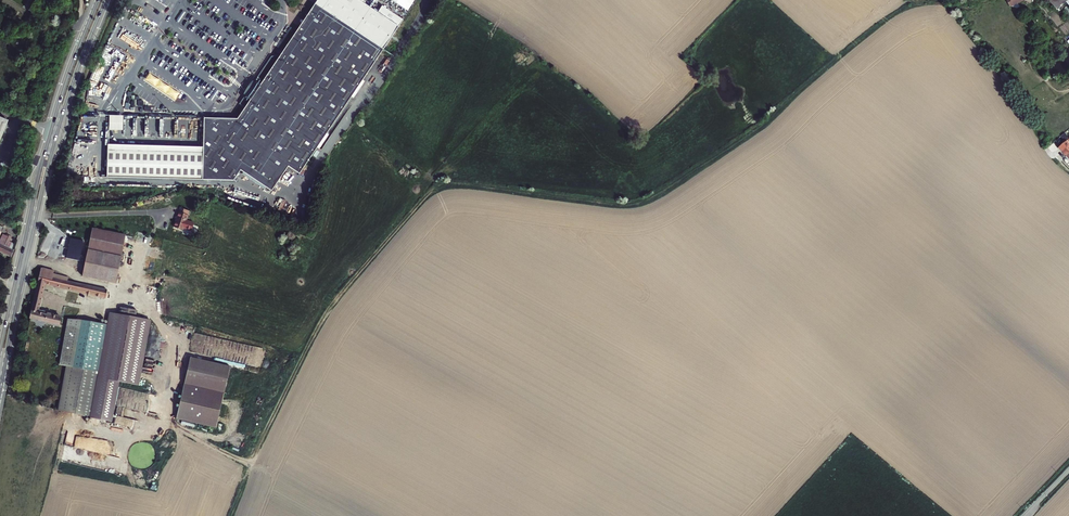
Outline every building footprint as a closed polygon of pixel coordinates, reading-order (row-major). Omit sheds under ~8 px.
[(279,56),(276,54),(270,56),(266,62),(253,82),(252,81),(247,86),(244,91),(241,96),(242,97),(237,105),(243,108),(235,120),(232,120),(216,119),(216,118),(204,117),(204,118),(203,118),(202,147),(106,144),(105,177),(233,181),(240,171),(270,191),(287,167),(298,174),(399,26),(361,0),(317,0),(279,56)] [(409,10),(415,0),(394,0),(409,10)] [(216,89),(210,99),(213,101),(219,91),(216,89)] [(123,131),(123,117),(109,117),(109,131),(123,131)] [(1058,149),(1068,162),(1068,140),(1058,149)] [(190,211),(180,207),(179,212),(174,226),(184,229),(190,211)] [(116,279),(125,234),(91,227),(83,272),(116,279)] [(2,236),(0,241),(0,252),(11,257),(13,249),(10,247),(12,242),(9,241),(11,236),(7,234),(5,238),(2,236)] [(40,268),(33,294),(41,295),(43,283),(103,295),(105,288),(79,282),(69,280),(62,279),(63,275),(53,272),(53,269),(40,268)] [(38,307),(41,295),(33,294),(27,318),(29,319),(59,325),(61,316),(51,313),(51,312),(47,311),(47,309),(38,307)] [(105,322),(80,317),(67,316),(59,363),(65,364),(57,409),(91,416),(111,419),(118,379),(136,383),(148,317),(134,315),(135,308),(118,305),(117,312),(108,310),(105,322)] [(190,359),(184,383),(224,392),(230,368),(190,359)] [(184,383),(176,420),(216,429),(224,392),(184,383)] [(145,442),(144,442),(143,442),(142,442),(141,442),(140,442),(139,442),(138,442),(137,443),(136,443),(135,444),(134,444),(134,445),(133,445),(132,446),(131,447),(130,448),(130,449),(129,450),(129,451),(129,452),(128,453),(128,454),(128,455),(128,456),(128,457),(128,458),(128,459),(128,460),(129,460),(129,461),(130,462),(130,463),(131,464),(131,465),(132,465),(133,466),(133,467),(134,467),(135,468),(136,468),(137,469),(138,469),(139,469),(140,470),(142,470),(143,470),(144,470),(145,469),(146,469),(147,469),(148,469),(149,468),(150,468),(151,467),(151,466),(152,466),(153,465),(153,464),(154,463),(155,462),(155,461),(156,460),(156,459),(156,458),(156,457),(156,456),(156,455),(156,454),(156,453),(156,452),(155,451),(155,450),(155,449),(154,448),(153,447),(152,446),(152,445),(151,445),(150,444),(149,444),(148,443),(147,443),(147,442),(146,442),(145,442)]
